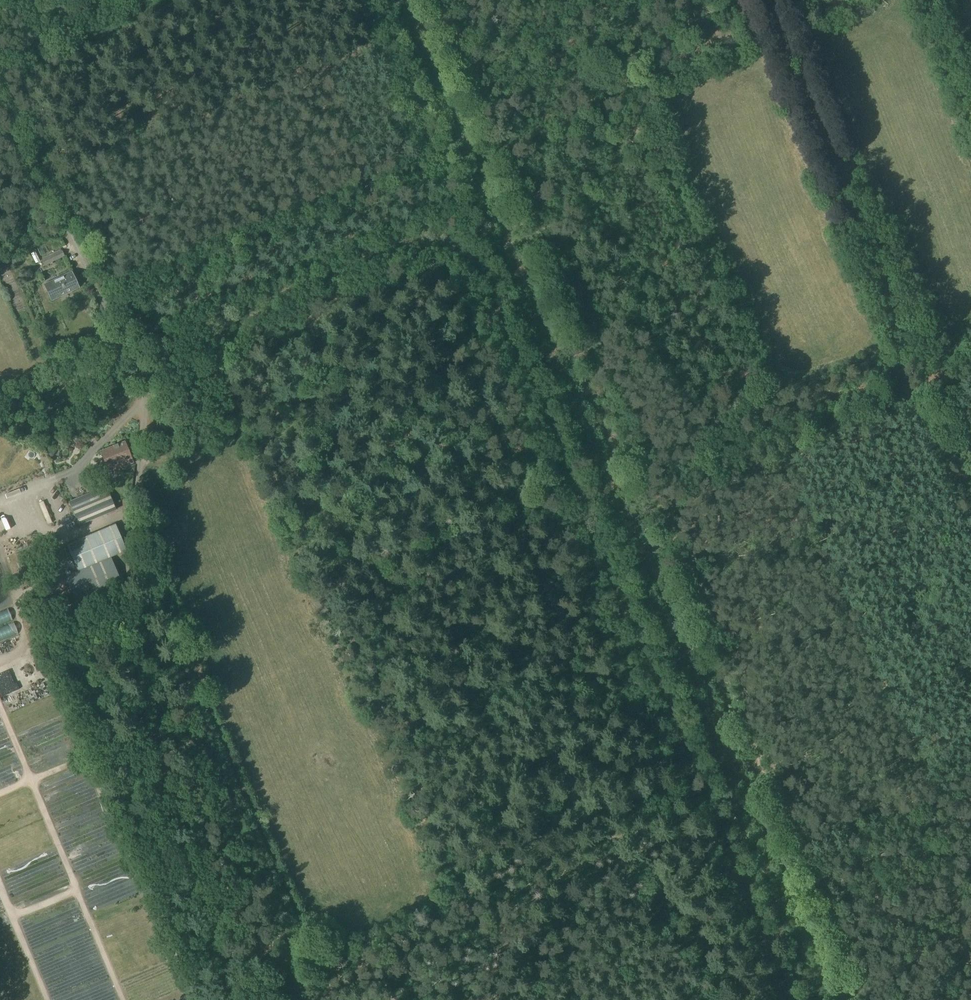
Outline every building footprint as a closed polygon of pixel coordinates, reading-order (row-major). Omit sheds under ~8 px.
[(44,266),(64,256),(61,249),(40,259),(44,266)] [(20,263),(16,252),(8,255),(13,266),(20,263)] [(51,300),(78,287),(71,273),(44,285),(51,300)] [(111,471),(131,464),(129,459),(131,458),(124,442),(101,452),(107,468),(110,467),(111,471)] [(108,486),(67,503),(76,526),(102,516),(117,509),(108,486)] [(79,570),(80,571),(111,557),(126,551),(114,525),(69,544),(79,570)] [(79,570),(65,576),(76,603),(122,584),(111,557),(80,571),(79,570)]
